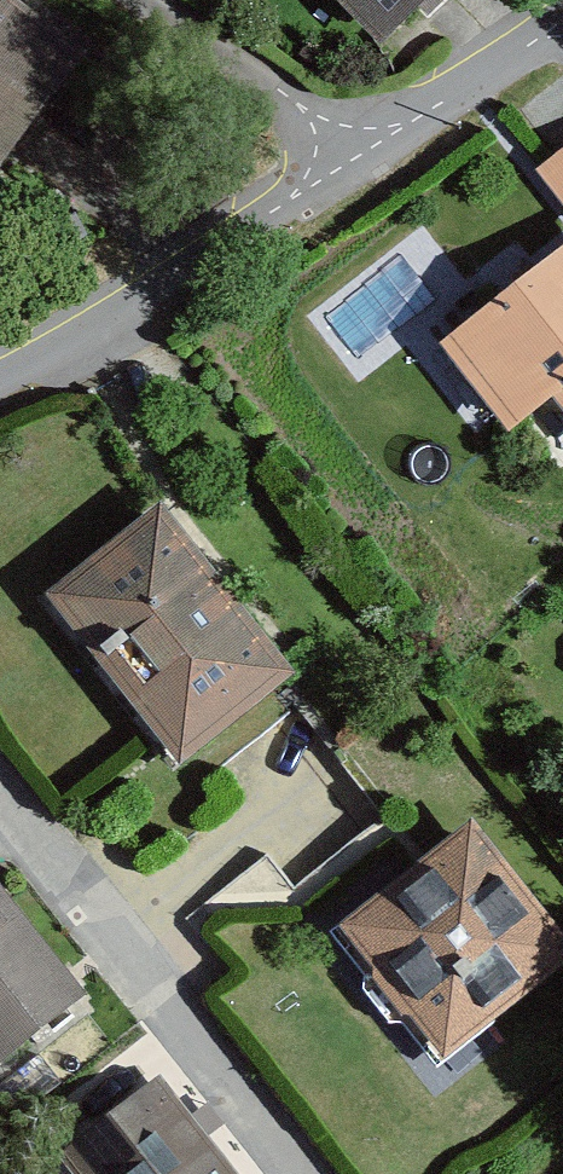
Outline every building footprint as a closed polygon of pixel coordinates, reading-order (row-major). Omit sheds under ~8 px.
[(7,0),(0,0),(0,168),(8,174),(91,62),(7,0)] [(387,61),(456,0),(333,0),(387,61)] [(546,168),(562,191),(562,156),(546,168)] [(441,352),(515,449),(557,417),(562,426),(562,260),(441,352)] [(53,603),(187,772),(300,683),(165,514),(53,603)] [(435,1081),(562,982),(562,918),(472,802),(314,926),(435,1081)] [(0,881),(0,1074),(5,1081),(100,1004),(0,881)] [(67,1166),(74,1173),(223,1173),(158,1093),(67,1166)]
